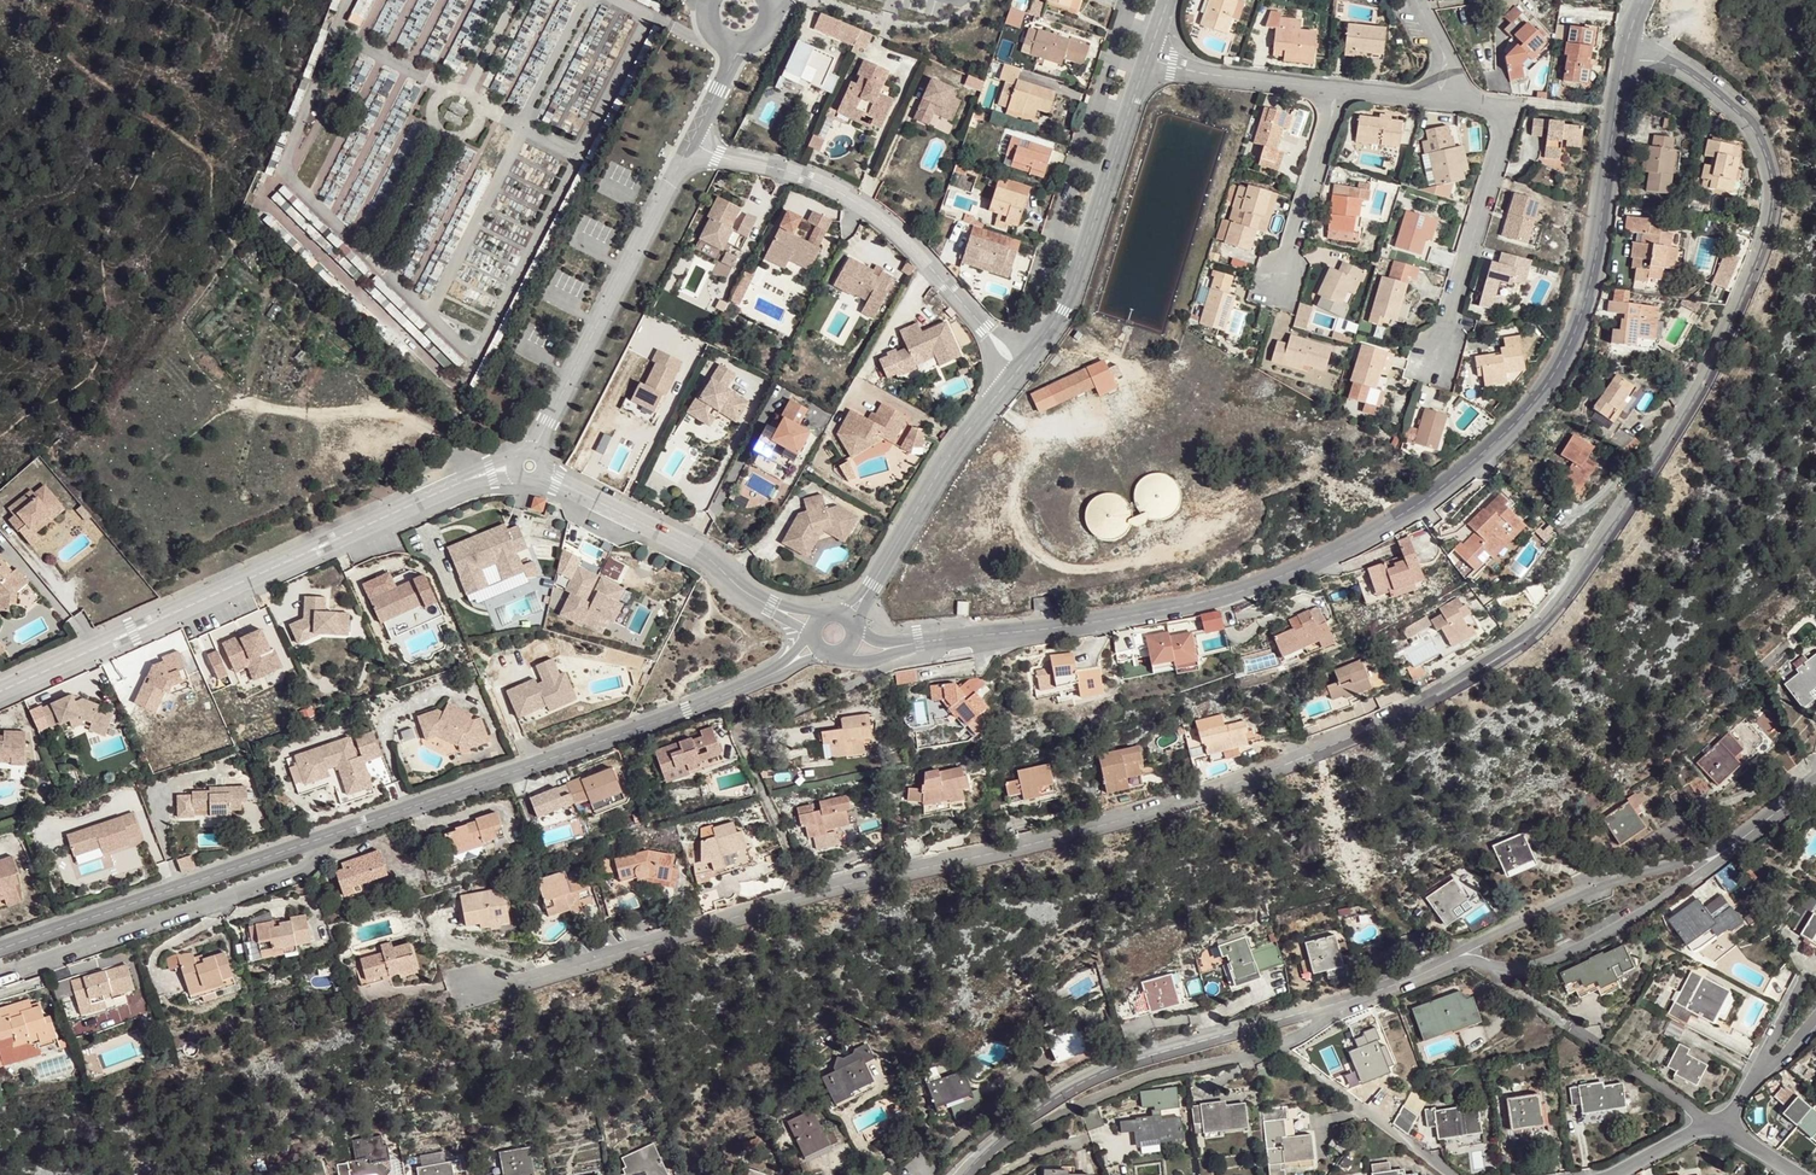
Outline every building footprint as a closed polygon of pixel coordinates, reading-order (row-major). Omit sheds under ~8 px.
[(1068,7),(1078,11),(1081,0),(1070,0),(1068,7)] [(1233,0),(1205,0),(1210,2),(1204,16),(1205,17),(1201,26),(1213,31),(1225,36),(1232,19),(1238,22),(1244,5),(1233,0)] [(1008,7),(1004,23),(1018,27),(1023,11),(1008,7)] [(1520,52),(1518,49),(1504,62),(1509,85),(1516,83),(1523,82),(1521,69),(1529,62),(1531,65),(1541,58),(1537,54),(1546,47),(1529,29),(1528,30),(1521,21),(1524,19),(1518,11),(1506,21),(1512,27),(1505,34),(1513,43),(1516,41),(1521,47),(1523,49),(1520,52)] [(1280,14),(1266,13),(1264,29),(1274,30),(1272,51),(1284,53),(1282,62),(1297,64),(1312,66),(1314,37),(1300,35),(1301,24),(1280,21),(1280,14)] [(837,37),(855,44),(861,30),(844,22),(837,37)] [(1090,46),(1038,28),(1030,52),(1061,62),(1066,50),(1076,53),(1073,60),(1083,64),(1086,55),(1090,46)] [(1349,29),(1345,54),(1364,57),(1368,58),(1371,59),(1382,60),(1386,35),(1349,29)] [(861,30),(855,44),(860,46),(867,49),(873,35),(871,34),(861,30)] [(1586,41),(1587,37),(1571,34),(1567,49),(1565,49),(1562,61),(1565,62),(1560,87),(1570,89),(1581,91),(1584,80),(1589,81),(1591,72),(1586,71),(1587,66),(1589,67),(1595,43),(1586,41)] [(806,76),(805,80),(821,87),(835,56),(822,51),(817,61),(809,58),(814,48),(797,41),(791,54),(793,55),(783,76),(790,80),(797,83),(800,78),(802,74),(806,76)] [(855,44),(851,53),(856,55),(860,46),(855,44)] [(1270,61),(1282,62),(1284,53),(1272,51),(1270,61)] [(1364,57),(1345,54),(1344,59),(1363,63),(1364,57)] [(851,83),(842,105),(848,107),(856,111),(857,110),(865,113),(876,118),(873,123),(878,125),(883,127),(895,100),(880,93),(890,69),(866,60),(859,76),(860,77),(856,85),(855,84),(851,83)] [(777,90),(783,76),(780,75),(773,88),(777,90)] [(1025,102),(1038,107),(1049,110),(1053,100),(1056,90),(1017,77),(1013,87),(1003,84),(997,101),(1007,104),(1007,106),(1022,111),(1025,102)] [(933,79),(919,111),(932,116),(935,111),(936,108),(943,111),(941,114),(948,117),(954,119),(962,100),(957,97),(952,95),(954,92),(956,88),(933,79)] [(1035,115),(1038,107),(1025,102),(1022,111),(1035,115)] [(848,107),(842,105),(839,112),(845,115),(862,122),(865,113),(857,110),(856,111),(848,107)] [(1283,131),(1287,117),(1265,110),(1254,145),(1264,148),(1260,161),(1276,167),(1280,153),(1278,152),(1282,138),(1280,137),(1281,131),(1283,131)] [(932,116),(919,111),(916,118),(929,124),(932,116)] [(1293,119),(1287,117),(1283,131),(1290,133),(1293,119)] [(1566,152),(1579,154),(1582,131),(1564,129),(1564,127),(1532,123),(1531,138),(1540,139),(1541,133),(1547,134),(1543,162),(1557,164),(1558,151),(1566,152)] [(1385,128),(1374,127),(1355,125),(1354,143),(1378,145),(1378,153),(1397,155),(1398,128),(1385,128)] [(1014,153),(1012,156),(1030,163),(1028,168),(1041,173),(1046,160),(1051,147),(1011,133),(1005,151),(1014,153)] [(1669,150),(1674,152),(1676,141),(1659,138),(1657,149),(1653,148),(1650,160),(1648,173),(1651,174),(1647,193),(1669,197),(1672,179),(1670,178),(1664,176),(1669,150)] [(1732,158),(1734,147),(1708,142),(1705,157),(1713,158),(1717,159),(1716,168),(1712,167),(1707,167),(1704,180),(1713,182),(1712,190),(1728,193),(1729,180),(1735,181),(1737,170),(1739,159),(1732,158)] [(1378,145),(1354,143),(1353,152),(1378,153),(1378,145)] [(1741,148),(1734,147),(1732,158),(1739,159),(1741,148)] [(1464,150),(1458,152),(1463,175),(1469,173),(1464,150)] [(1670,178),(1674,152),(1669,150),(1664,176),(1670,178)] [(1463,175),(1458,152),(1429,158),(1436,191),(1465,184),(1463,175)] [(1030,163),(1012,156),(1010,163),(1028,168),(1030,163)] [(1024,204),(1029,184),(1008,177),(1004,190),(994,188),(988,209),(998,211),(1006,213),(1004,219),(1018,224),(1024,204)] [(1247,192),(1238,190),(1231,211),(1244,215),(1240,228),(1230,225),(1224,245),(1249,253),(1255,235),(1260,218),(1263,218),(1270,195),(1248,188),(1247,192)] [(1329,215),(1326,231),(1352,235),(1356,218),(1359,218),(1362,202),(1368,203),(1369,192),(1349,189),(1348,200),(1331,198),(1329,215)] [(730,217),(733,219),(740,204),(729,198),(718,192),(707,212),(710,214),(700,234),(715,242),(719,234),(727,238),(733,225),(730,223),(727,222),(730,217)] [(1515,200),(1509,218),(1513,219),(1506,244),(1538,254),(1545,232),(1534,228),(1540,208),(1515,200)] [(811,213),(808,218),(826,229),(832,218),(814,208),(811,213)] [(746,210),(738,227),(748,232),(756,216),(746,210)] [(996,217),(1004,219),(1006,213),(998,211),(996,217)] [(1425,243),(1431,224),(1407,216),(1395,252),(1419,260),(1425,243)] [(1513,219),(1509,218),(1502,243),(1506,244),(1513,219)] [(1643,236),(1645,224),(1634,223),(1633,234),(1643,236)] [(779,224),(766,249),(787,260),(788,257),(809,268),(820,245),(799,234),(798,237),(792,235),(794,231),(779,224)] [(1438,226),(1431,224),(1425,243),(1432,245),(1438,226)] [(1662,226),(1645,224),(1643,236),(1642,247),(1640,262),(1636,262),(1635,272),(1638,273),(1637,284),(1650,285),(1650,282),(1662,283),(1664,270),(1674,271),(1676,249),(1672,248),(1673,238),(1661,236),(1662,226)] [(1352,235),(1326,231),(1325,241),(1351,245),(1352,235)] [(723,246),(727,238),(719,234),(715,242),(723,246)] [(971,234),(964,253),(990,262),(987,269),(1008,277),(1012,264),(1017,250),(971,234)] [(1740,259),(1745,261),(1754,241),(1755,237),(1742,234),(1734,256),(1740,259)] [(1633,262),(1636,262),(1640,262),(1642,247),(1634,246),(1633,262)] [(722,249),(712,272),(728,279),(738,256),(722,249)] [(787,260),(766,249),(764,254),(784,265),(787,260)] [(1725,290),(1740,259),(1734,256),(1731,255),(1726,251),(1711,283),(1725,290)] [(990,262),(964,253),(962,260),(987,269),(990,262)] [(1451,273),(1455,261),(1443,257),(1432,253),(1428,266),(1451,273)] [(869,276),(871,272),(873,269),(861,262),(848,255),(832,283),(852,295),(854,293),(868,301),(865,304),(877,311),(887,292),(884,290),(891,275),(881,270),(878,276),(876,279),(869,276)] [(1531,267),(1501,259),(1498,271),(1490,269),(1482,298),(1496,303),(1499,290),(1512,293),(1513,290),(1523,292),(1531,267)] [(1343,266),(1339,277),(1346,279),(1350,268),(1343,266)] [(1421,275),(1394,266),(1390,279),(1406,284),(1417,287),(1419,281),(1421,275)] [(1346,279),(1339,277),(1331,275),(1326,288),(1322,302),(1347,310),(1351,294),(1356,280),(1363,283),(1364,283),(1368,273),(1350,268),(1346,279)] [(1224,288),(1233,290),(1236,280),(1215,274),(1199,327),(1226,335),(1237,300),(1234,299),(1230,298),(1222,296),(1224,288)] [(1406,284),(1390,279),(1389,283),(1404,288),(1406,284)] [(1359,295),(1363,283),(1356,280),(1351,294),(1359,295)] [(1404,288),(1389,283),(1383,281),(1371,317),(1393,325),(1399,306),(1404,288)] [(1230,298),(1233,290),(1224,288),(1222,296),(1230,298)] [(1492,316),(1496,303),(1482,298),(1478,312),(1492,316)] [(1305,330),(1312,306),(1298,302),(1291,326),(1305,330)] [(877,311),(865,304),(861,312),(872,319),(877,311)] [(1604,346),(1628,348),(1629,338),(1648,340),(1652,309),(1603,304),(1601,315),(1618,317),(1617,322),(1615,322),(1613,333),(1606,332),(1604,346)] [(1399,306),(1393,325),(1401,328),(1407,308),(1399,306)] [(905,348),(895,352),(902,370),(915,366),(912,358),(931,351),(934,358),(938,368),(960,359),(946,321),(923,330),(901,339),(905,348)] [(1283,360),(1303,366),(1324,372),(1330,352),(1289,340),(1287,344),(1286,348),(1277,345),(1271,363),(1282,366),(1283,360)] [(1486,388),(1508,382),(1507,378),(1526,374),(1517,340),(1502,344),(1505,353),(1500,355),(1502,361),(1496,363),(1496,364),(1494,364),(1494,360),(1475,365),(1477,376),(1484,375),(1486,384),(1486,388)] [(657,391),(661,393),(662,394),(679,360),(655,347),(649,359),(653,360),(641,382),(637,381),(628,398),(640,404),(652,410),(659,397),(654,395),(657,391)] [(1377,378),(1383,357),(1360,350),(1349,387),(1352,388),(1372,394),(1374,386),(1377,378)] [(915,366),(934,358),(931,351),(912,358),(915,366)] [(1390,359),(1383,357),(1377,378),(1384,380),(1390,359)] [(1301,372),(1303,366),(1283,360),(1282,366),(1301,372)] [(1102,361),(1086,369),(1094,386),(1099,395),(1116,387),(1102,361)] [(1094,386),(1086,369),(1056,383),(1064,400),(1094,386)] [(1479,385),(1486,384),(1484,375),(1477,376),(1479,385)] [(683,429),(689,433),(696,424),(699,418),(700,419),(704,412),(710,416),(706,423),(717,430),(723,420),(729,425),(735,416),(713,401),(722,386),(707,376),(697,392),(698,393),(694,399),(692,398),(676,424),(683,429)] [(1595,413),(1612,424),(1619,412),(1625,403),(1628,399),(1631,400),(1633,396),(1630,394),(1634,387),(1617,376),(1595,413)] [(1510,388),(1508,382),(1486,388),(1488,394),(1510,388)] [(1064,400),(1056,383),(1029,396),(1038,413),(1064,400)] [(1377,413),(1382,397),(1372,394),(1352,388),(1347,404),(1377,413)] [(775,428),(770,425),(764,422),(750,447),(757,451),(765,456),(773,441),(776,437),(786,442),(783,446),(780,452),(792,459),(809,430),(797,423),(806,407),(789,397),(779,414),(782,416),(775,428)] [(890,443),(905,417),(879,403),(873,413),(868,421),(864,418),(848,409),(833,433),(845,452),(864,441),(865,444),(881,438),(886,441),(890,443)] [(868,410),(864,418),(868,421),(873,413),(868,410)] [(1449,417),(1425,410),(1414,449),(1437,456),(1442,438),(1449,417)] [(704,412),(700,419),(706,423),(710,416),(704,412)] [(1619,412),(1612,424),(1609,429),(1614,432),(1624,415),(1619,412)] [(777,413),(770,425),(775,428),(782,416),(779,414),(777,413)] [(723,420),(717,430),(723,434),(729,425),(723,420)] [(1625,420),(1616,435),(1631,443),(1641,428),(1625,420)] [(696,424),(689,433),(698,439),(705,430),(696,424)] [(1646,431),(1641,428),(1631,443),(1636,445),(1646,431)] [(773,441),(783,446),(786,442),(776,437),(773,441)] [(849,458),(881,438),(865,444),(864,441),(845,452),(849,458)] [(1597,452),(1577,439),(1564,460),(1576,467),(1566,484),(1580,493),(1572,504),(1582,510),(1592,493),(1584,488),(1590,478),(1594,480),(1600,470),(1590,464),(1597,452)] [(834,468),(843,484),(857,476),(848,460),(834,468)] [(426,464),(419,467),(421,473),(429,469),(426,464)] [(1140,512),(1142,514),(1145,516),(1146,517),(1148,518),(1150,518),(1153,519),(1158,519),(1163,518),(1170,516),(1174,513),(1177,509),(1179,505),(1180,500),(1181,495),(1181,492),(1179,487),(1177,482),(1174,479),(1171,477),(1167,474),(1162,473),(1158,472),(1153,473),(1147,474),(1142,478),(1139,480),(1137,484),(1135,489),(1133,496),(1134,501),(1136,506),(1140,512)] [(6,524),(12,531),(16,528),(20,532),(17,534),(21,539),(26,544),(34,537),(33,536),(30,532),(48,516),(46,514),(57,504),(41,487),(30,496),(27,493),(5,511),(12,519),(6,524)] [(1129,525),(1130,519),(1130,516),(1129,510),(1127,505),(1124,500),(1120,498),(1116,495),(1112,494),(1107,493),(1103,494),(1099,495),(1095,496),(1092,498),(1089,500),(1088,502),(1086,505),(1084,508),(1083,512),(1083,514),(1083,517),(1083,520),(1084,523),(1085,526),(1087,530),(1090,534),(1093,537),(1096,539),(1102,540),(1107,541),(1112,540),(1116,539),(1119,537),(1122,535),(1124,533),(1126,530),(1127,529),(1128,527),(1129,525)] [(794,518),(780,544),(799,554),(811,532),(828,527),(845,536),(856,516),(837,505),(826,508),(821,494),(802,499),(806,512),(802,513),(798,520),(794,518)] [(1471,550),(1463,558),(1476,571),(1484,564),(1477,556),(1484,549),(1492,557),(1505,545),(1508,547),(1516,539),(1513,536),(1526,523),(1510,506),(1513,502),(1506,494),(1488,510),(1486,509),(1473,521),(1478,526),(1475,529),(1479,532),(1465,544),(1471,550)] [(63,511),(57,504),(46,514),(48,516),(30,532),(33,536),(63,511)] [(1145,516),(1142,514),(1130,519),(1129,525),(1135,526),(1143,522),(1146,517),(1145,516)] [(443,547),(445,553),(515,525),(512,518),(443,547)] [(1439,518),(1425,528),(1434,539),(1447,528),(1439,518)] [(1529,527),(1526,523),(1513,536),(1516,539),(1529,527)] [(515,525),(445,553),(463,594),(484,585),(478,568),(492,562),(499,579),(521,570),(523,576),(533,576),(534,571),(529,559),(518,563),(513,551),(524,546),(519,535),(515,525)] [(1403,555),(1414,552),(1409,535),(1398,539),(1403,555)] [(37,541),(34,537),(26,544),(29,548),(37,541)] [(608,541),(605,547),(612,550),(615,545),(608,541)] [(1456,550),(1463,558),(1471,550),(1465,544),(1464,542),(1456,550)] [(1477,556),(1484,564),(1492,557),(1484,549),(1477,556)] [(1422,576),(1414,552),(1403,555),(1374,564),(1367,567),(1374,587),(1386,583),(1390,594),(1405,589),(1403,582),(1422,576)] [(2,562),(0,563),(0,568),(6,574),(9,571),(2,562)] [(566,589),(555,610),(577,621),(578,618),(598,628),(604,616),(609,619),(618,601),(613,598),(620,584),(596,573),(589,587),(593,588),(587,599),(581,596),(593,572),(572,562),(561,586),(566,589)] [(7,605),(12,604),(13,598),(13,592),(26,582),(13,567),(9,571),(6,574),(0,568),(0,604),(7,605)] [(1424,583),(1422,576),(1403,582),(1405,589),(1424,583)] [(386,594),(385,591),(376,595),(366,599),(377,622),(420,603),(409,580),(392,587),(394,590),(386,594)] [(1386,583),(1374,587),(1377,598),(1390,594),(1386,583)] [(1011,595),(1002,596),(1003,605),(1011,604),(1011,595)] [(305,617),(300,619),(287,625),(292,637),(303,632),(305,637),(315,632),(316,635),(332,635),(331,632),(344,632),(345,612),(322,612),(322,596),(312,596),(302,596),(301,612),(304,612),(305,617)] [(1049,599),(1035,601),(1036,612),(1051,610),(1049,599)] [(1460,637),(1465,645),(1480,636),(1475,627),(1470,630),(1465,620),(1474,614),(1469,605),(1466,607),(1462,600),(1442,613),(1446,618),(1435,625),(1441,635),(1445,633),(1452,643),(1460,637)] [(968,604),(958,604),(958,617),(969,617),(968,604)] [(1271,630),(1277,646),(1295,638),(1298,644),(1302,642),(1316,636),(1320,644),(1333,639),(1324,617),(1312,621),(1305,606),(1300,608),(1295,611),(1299,622),(1292,625),(1290,622),(1271,630)] [(1235,615),(1221,620),(1225,637),(1239,633),(1235,615)] [(1221,620),(1205,624),(1210,641),(1225,637),(1221,620)] [(218,640),(228,665),(246,657),(251,668),(261,664),(262,668),(276,662),(269,645),(265,646),(257,626),(237,635),(236,633),(227,636),(218,640)] [(303,632),(292,637),(295,645),(316,635),(315,632),(305,637),(303,632)] [(1305,649),(1320,644),(1316,636),(1302,642),(1305,649)] [(1136,656),(1133,637),(1114,639),(1117,661),(1136,656)] [(1456,650),(1465,645),(1460,637),(1452,643),(1456,650)] [(1295,638),(1277,646),(1279,651),(1298,644),(1295,638)] [(1159,643),(1148,645),(1152,673),(1175,670),(1171,645),(1170,641),(1159,643)] [(1193,641),(1171,645),(1175,670),(1176,674),(1198,670),(1193,641)] [(1467,649),(1465,645),(1456,650),(1452,643),(1441,649),(1448,661),(1458,655),(1467,649)] [(504,681),(514,703),(524,699),(530,701),(537,698),(544,695),(542,692),(551,689),(562,694),(569,678),(562,662),(556,665),(549,648),(533,655),(540,671),(542,674),(536,677),(534,674),(532,668),(504,681)] [(150,683),(147,681),(145,680),(133,701),(155,713),(166,692),(169,694),(172,687),(191,679),(178,650),(161,658),(163,663),(159,665),(154,667),(149,676),(153,677),(150,683)] [(217,650),(207,654),(218,679),(228,675),(217,650)] [(1796,668),(1799,672),(1784,684),(1801,706),(1813,698),(1809,692),(1815,687),(1815,652),(1796,668)] [(246,657),(228,665),(229,668),(242,662),(250,677),(278,665),(276,662),(262,668),(261,664),(251,668),(246,657)] [(1374,689),(1361,660),(1335,671),(1341,686),(1330,691),(1340,715),(1354,710),(1352,704),(1359,701),(1367,698),(1365,693),(1374,689)] [(1053,677),(1037,680),(1041,699),(1057,696),(1056,690),(1066,688),(1067,694),(1080,691),(1081,698),(1081,700),(1104,695),(1101,675),(1100,668),(1076,672),(1074,661),(1062,663),(1051,665),(1053,677)] [(1412,671),(1420,687),(1429,683),(1426,677),(1431,674),(1425,665),(1412,671)] [(916,670),(896,673),(898,685),(918,683),(916,670)] [(1175,670),(1152,673),(1153,678),(1176,674),(1175,670)] [(1198,675),(1198,670),(1176,674),(1176,678),(1198,675)] [(569,678),(562,694),(573,689),(569,678)] [(956,685),(932,687),(933,702),(943,702),(947,701),(951,708),(949,710),(953,715),(956,720),(959,718),(967,727),(987,711),(976,696),(978,694),(970,682),(965,686),(959,690),(956,685)] [(1057,696),(1067,694),(1066,688),(1056,690),(1057,696)] [(544,695),(546,701),(562,694),(551,689),(542,692),(544,695)] [(72,702),(69,695),(53,702),(38,709),(47,729),(64,722),(74,717),(76,721),(78,722),(86,725),(84,730),(103,737),(110,716),(95,710),(96,705),(79,699),(72,702)] [(1105,702),(1104,695),(1081,700),(1082,706),(1105,702)] [(434,706),(414,713),(421,737),(433,733),(453,743),(457,742),(461,740),(462,743),(485,735),(478,714),(468,717),(466,715),(469,709),(444,699),(439,709),(434,706)] [(514,703),(516,708),(530,701),(524,699),(514,703)] [(947,701),(943,702),(949,710),(951,708),(947,701)] [(816,729),(817,744),(823,743),(825,758),(858,755),(857,739),(867,738),(866,725),(861,725),(860,714),(848,716),(835,718),(834,720),(835,728),(816,729)] [(77,725),(78,722),(76,721),(74,717),(64,722),(67,728),(74,725),(77,725)] [(959,718),(956,720),(964,730),(967,727),(959,718)] [(1206,752),(1209,751),(1239,745),(1244,744),(1249,743),(1247,733),(1246,729),(1250,728),(1248,719),(1200,729),(1202,740),(1204,740),(1206,752)] [(652,746),(658,769),(682,763),(684,770),(708,764),(707,757),(718,755),(711,727),(700,729),(701,736),(690,739),(689,736),(670,741),(652,746)] [(8,756),(7,761),(8,765),(22,765),(23,731),(0,731),(0,735),(0,755),(8,756)] [(342,735),(288,754),(296,779),(320,771),(319,768),(329,764),(330,769),(332,768),(336,780),(340,791),(365,782),(355,755),(350,757),(346,748),(342,735)] [(1738,737),(1703,765),(1720,787),(1755,760),(1738,737)] [(352,745),(346,748),(350,757),(355,755),(352,745)] [(1139,755),(1145,754),(1144,745),(1102,751),(1108,789),(1145,784),(1145,779),(1144,774),(1142,764),(1142,762),(1139,763),(1139,755)] [(1239,745),(1209,751),(1211,759),(1240,753),(1239,745)] [(1047,756),(1013,763),(1014,772),(999,774),(1002,796),(1040,790),(1039,787),(1044,786),(1048,786),(1048,780),(1050,779),(1047,756)] [(682,763),(658,769),(660,776),(684,770),(682,763)] [(565,781),(528,794),(534,812),(562,803),(560,800),(570,796),(572,802),(587,798),(588,799),(619,788),(610,765),(579,776),(578,774),(564,778),(565,781)] [(946,797),(947,802),(963,797),(961,790),(969,787),(965,773),(962,774),(959,766),(937,772),(936,770),(924,773),(922,785),(920,786),(921,794),(923,794),(935,790),(937,799),(946,797)] [(1686,779),(1676,785),(1679,791),(1687,805),(1700,797),(1692,783),(1689,784),(1686,779)] [(367,787),(365,782),(340,791),(341,795),(367,787)] [(205,789),(193,789),(195,811),(206,810),(206,814),(206,818),(229,817),(228,813),(239,811),(239,804),(245,804),(243,783),(205,784),(205,789)] [(619,788),(588,799),(591,808),(622,797),(619,788)] [(949,808),(947,802),(946,797),(937,799),(935,790),(923,794),(921,801),(924,815),(949,808)] [(1687,805),(1679,791),(1669,796),(1677,810),(1687,805)] [(851,808),(848,794),(819,800),(821,808),(813,810),(812,803),(802,805),(804,812),(798,813),(800,825),(805,824),(807,836),(813,835),(815,847),(819,847),(823,846),(820,833),(818,833),(817,829),(816,826),(824,824),(824,828),(849,823),(846,809),(851,808)] [(1630,803),(1604,820),(1621,844),(1646,827),(1630,803)] [(444,831),(449,846),(459,843),(461,848),(485,841),(484,837),(503,831),(496,808),(475,814),(477,818),(465,821),(454,825),(455,827),(444,831)] [(130,810),(62,835),(69,857),(96,847),(97,850),(98,853),(127,843),(125,837),(138,833),(130,810)] [(711,825),(697,829),(702,860),(712,859),(715,870),(726,868),(723,858),(736,853),(736,851),(746,848),(742,832),(737,833),(734,822),(712,828),(711,825)] [(835,829),(820,833),(823,846),(837,843),(835,829)] [(1519,834),(1491,846),(1503,871),(1531,859),(1519,834)] [(920,835),(904,839),(908,855),(924,851),(922,843),(920,835)] [(348,863),(343,864),(335,867),(343,892),(355,888),(353,883),(362,879),(386,871),(378,847),(362,852),(346,858),(348,863)] [(750,860),(746,848),(736,851),(736,853),(723,858),(726,868),(727,872),(746,868),(749,867),(750,866),(750,863),(750,860)] [(668,880),(671,867),(673,855),(649,850),(615,858),(620,875),(628,873),(635,872),(637,876),(638,877),(640,877),(642,878),(645,877),(646,876),(648,874),(658,877),(668,880)] [(174,857),(178,870),(193,865),(189,852),(174,857)] [(1,896),(2,900),(4,904),(18,899),(13,884),(16,883),(13,873),(19,871),(13,854),(0,859),(0,897),(1,896)] [(715,871),(715,870),(712,859),(702,860),(693,861),(695,875),(715,871)] [(675,868),(671,867),(668,880),(658,877),(657,883),(671,887),(675,868)] [(580,899),(582,905),(588,903),(594,901),(586,874),(570,879),(567,868),(539,877),(549,914),(570,908),(569,902),(580,899)] [(1738,879),(1731,869),(1719,877),(1726,887),(1738,879)] [(1573,889),(1574,888),(1569,877),(1555,882),(1560,894),(1573,889)] [(365,888),(362,879),(353,883),(355,888),(343,892),(344,895),(365,888)] [(1452,880),(1425,897),(1443,925),(1470,908),(1452,880)] [(463,903),(467,923),(483,921),(484,925),(499,922),(514,919),(507,886),(496,888),(496,887),(461,894),(463,903)] [(703,910),(716,906),(714,900),(719,899),(718,894),(716,889),(698,894),(703,910)] [(1740,925),(1719,897),(1702,909),(1695,900),(1668,920),(1683,942),(1690,937),(1699,949),(1726,930),(1729,933),(1740,925)] [(583,910),(582,905),(580,899),(569,902),(570,908),(572,913),(583,910)] [(1778,922),(1785,904),(1777,902),(1770,919),(1778,922)] [(462,924),(467,923),(463,903),(458,904),(462,924)] [(1785,904),(1778,922),(1815,936),(1815,916),(1792,907),(1785,904)] [(271,908),(273,919),(290,915),(287,905),(271,908)] [(261,921),(250,924),(253,940),(271,936),(274,948),(284,946),(283,944),(296,941),(311,938),(305,912),(290,915),(273,919),(261,921)] [(253,940),(250,924),(241,925),(248,960),(285,952),(284,946),(274,948),(271,936),(253,940)] [(1331,933),(1302,941),(1309,970),(1338,962),(1335,949),(1342,947),(1340,937),(1333,939),(1331,933)] [(1279,962),(1279,954),(1276,945),(1248,954),(1241,937),(1213,947),(1217,958),(1220,957),(1231,985),(1244,980),(1256,976),(1254,971),(1279,962)] [(298,951),(296,941),(283,944),(284,946),(285,952),(286,954),(298,951)] [(400,973),(417,969),(413,956),(410,943),(393,947),(392,942),(358,951),(361,960),(356,961),(362,988),(384,982),(383,975),(387,973),(388,976),(400,973)] [(1598,986),(1613,979),(1611,976),(1631,967),(1620,943),(1600,952),(1602,957),(1590,962),(1588,958),(1573,964),(1558,971),(1563,981),(1559,982),(1564,992),(1571,989),(1594,979),(1598,986)] [(198,960),(196,952),(194,948),(186,950),(177,951),(189,991),(222,981),(222,982),(236,979),(226,950),(205,956),(206,959),(198,960)] [(203,951),(196,952),(198,960),(206,959),(205,956),(203,951)] [(1600,952),(1588,958),(1590,962),(1602,957),(1600,952)] [(1159,960),(1131,970),(1135,979),(1124,982),(1130,1001),(1154,993),(1179,985),(1173,967),(1163,970),(1159,960)] [(102,969),(78,977),(81,989),(76,991),(81,1006),(93,1002),(94,1006),(108,1001),(105,992),(112,990),(114,994),(136,987),(127,961),(102,969)] [(418,974),(417,969),(400,973),(401,978),(418,974)] [(1726,989),(1703,976),(1692,970),(1675,1001),(1674,1000),(1667,1013),(1686,1023),(1693,1011),(1710,1021),(1718,1005),(1726,989)] [(81,989),(78,977),(72,979),(76,991),(81,989)] [(1616,986),(1613,979),(1598,986),(1594,979),(1571,989),(1574,997),(1592,989),(1595,995),(1616,986)] [(1436,1000),(1411,1009),(1423,1040),(1452,1030),(1450,1027),(1466,1021),(1469,1028),(1482,1023),(1473,997),(1465,1000),(1462,998),(1460,992),(1436,1000)] [(0,1002),(0,1010),(1,1012),(8,1011),(9,1014),(20,1011),(18,1007),(30,1004),(27,994),(0,1002)] [(0,1010),(0,1059),(1,1061),(40,1050),(37,1044),(54,1039),(53,1035),(55,1034),(48,1012),(43,1014),(40,1001),(35,1003),(30,1004),(18,1007),(20,1011),(9,1014),(8,1011),(1,1012),(0,1010)] [(96,1010),(110,1005),(108,1001),(94,1006),(96,1010)] [(93,1002),(81,1006),(83,1014),(96,1010),(94,1006),(93,1002)] [(111,1010),(110,1005),(96,1010),(97,1014),(111,1010)] [(1683,1027),(1670,1020),(1662,1033),(1675,1040),(1683,1027)] [(1068,1021),(1041,1035),(1054,1061),(1068,1054),(1081,1047),(1068,1021)] [(1454,1033),(1469,1028),(1466,1021),(1450,1027),(1452,1030),(1454,1033)] [(1378,1049),(1377,1046),(1374,1038),(1364,1042),(1360,1032),(1350,1036),(1354,1046),(1346,1049),(1357,1079),(1379,1072),(1390,1068),(1383,1047),(1378,1049)] [(1676,1072),(1685,1077),(1697,1084),(1702,1074),(1707,1064),(1687,1054),(1689,1049),(1680,1044),(1669,1065),(1677,1069),(1676,1072)] [(1010,1053),(999,1057),(1005,1074),(1016,1070),(1010,1053)] [(865,1059),(828,1076),(838,1099),(876,1081),(865,1059)] [(1257,1072),(1258,1082),(1270,1081),(1268,1059),(1256,1065),(1257,1072)] [(958,1070),(922,1086),(934,1113),(948,1106),(946,1102),(968,1092),(958,1070)] [(1381,1077),(1379,1072),(1357,1079),(1359,1085),(1381,1077)] [(1684,1081),(1685,1077),(1676,1072),(1674,1075),(1684,1081)] [(1582,1103),(1583,1109),(1595,1107),(1595,1111),(1611,1109),(1626,1106),(1622,1083),(1599,1087),(1599,1083),(1570,1088),(1573,1104),(1582,1103)] [(1786,1084),(1774,1097),(1788,1109),(1783,1114),(1796,1126),(1797,1125),(1815,1142),(1815,1111),(1786,1084)] [(1175,1090),(1141,1093),(1141,1101),(1142,1109),(1153,1108),(1154,1112),(1151,1112),(1152,1119),(1118,1123),(1120,1135),(1136,1133),(1140,1157),(1158,1155),(1157,1147),(1181,1146),(1178,1122),(1160,1124),(1159,1113),(1178,1111),(1175,1090)] [(1545,1093),(1508,1099),(1513,1128),(1531,1125),(1550,1122),(1545,1093)] [(1204,1104),(1191,1105),(1192,1122),(1201,1121),(1202,1130),(1246,1125),(1243,1102),(1226,1104),(1218,1105),(1218,1102),(1204,1104)] [(1439,1131),(1439,1134),(1450,1133),(1450,1137),(1482,1132),(1478,1109),(1456,1113),(1455,1108),(1446,1110),(1445,1103),(1435,1105),(1436,1109),(1426,1110),(1429,1129),(1438,1127),(1439,1131)] [(1402,1105),(1391,1123),(1407,1134),(1418,1116),(1402,1105)] [(1261,1110),(1268,1174),(1280,1174),(1280,1170),(1277,1170),(1276,1163),(1312,1159),(1309,1134),(1280,1137),(1277,1119),(1282,1118),(1280,1108),(1261,1110)] [(816,1109),(792,1120),(808,1156),(820,1150),(832,1145),(816,1109)] [(1101,1110),(1083,1115),(1088,1132),(1107,1126),(1101,1110)] [(1331,1133),(1326,1141),(1341,1150),(1346,1143),(1331,1133)] [(346,1174),(371,1174),(373,1174),(385,1174),(388,1171),(378,1164),(378,1163),(387,1161),(384,1146),(380,1146),(378,1136),(349,1141),(352,1161),(344,1162),(346,1174)] [(629,1153),(621,1157),(625,1166),(620,1168),(622,1173),(624,1172),(626,1174),(667,1174),(654,1143),(629,1153)] [(910,1158),(904,1144),(890,1152),(897,1166),(910,1158)] [(525,1148),(496,1153),(499,1174),(492,1174),(530,1174),(525,1148)] [(1378,1164),(1380,1174),(1406,1174),(1405,1170),(1398,1171),(1397,1161),(1378,1164)]
